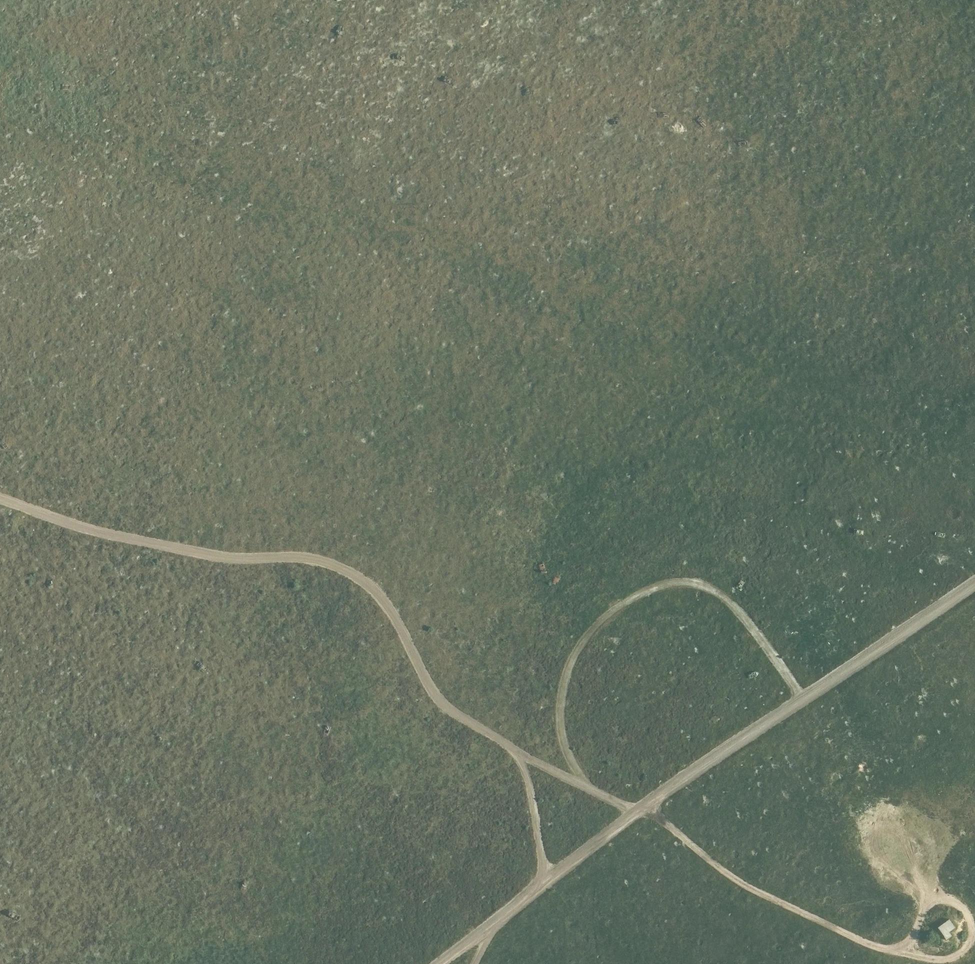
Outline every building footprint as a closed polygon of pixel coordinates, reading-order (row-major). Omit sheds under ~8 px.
[(956,928),(950,920),(938,928),(947,940),(952,936),(950,933),(956,928)]
